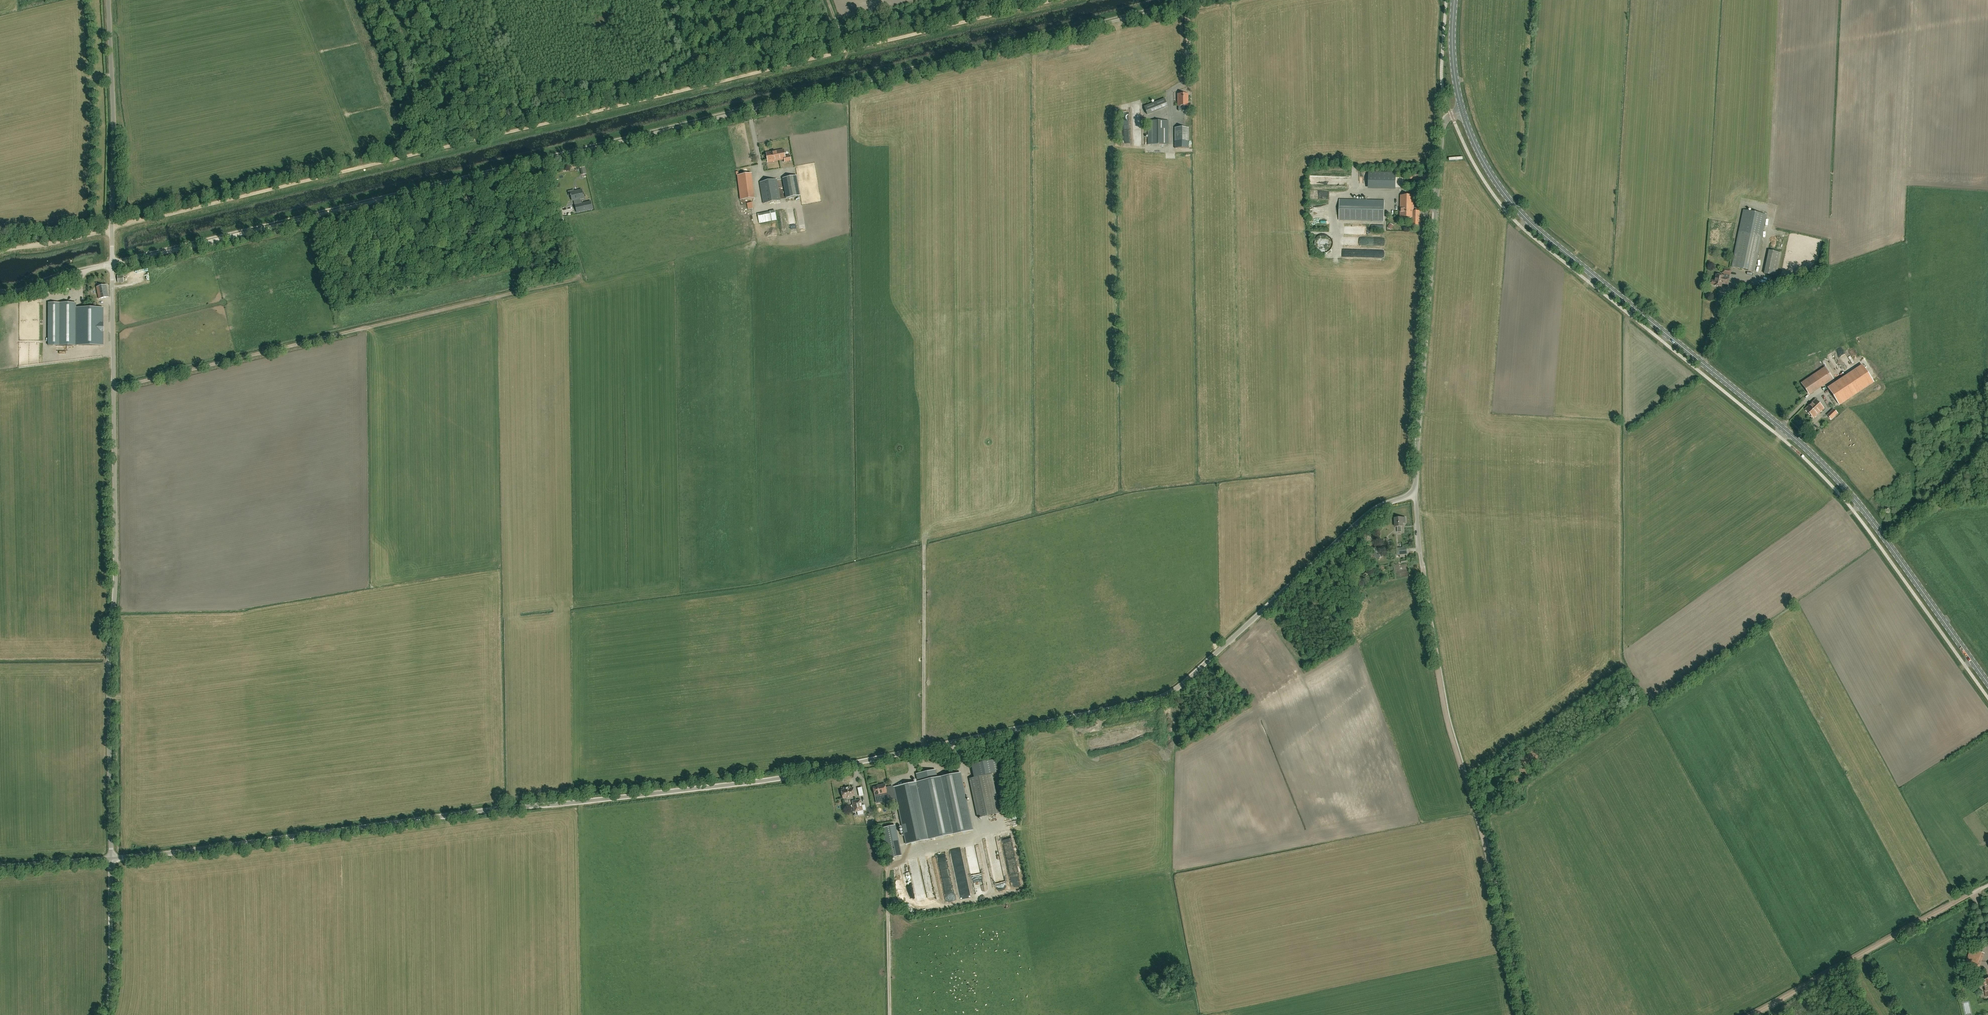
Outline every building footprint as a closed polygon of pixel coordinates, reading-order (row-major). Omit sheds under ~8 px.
[(1179,106),(1188,106),(1188,94),(1179,94),(1179,106)] [(1168,106),(1164,98),(1144,106),(1147,114),(1168,106)] [(1168,144),(1168,121),(1148,121),(1148,144),(1168,144)] [(1189,148),(1189,128),(1175,128),(1175,148),(1189,148)] [(784,150),(766,153),(768,162),(785,159),(785,162),(791,161),(790,156),(785,157),(784,150)] [(754,193),(751,174),(737,176),(740,200),(751,198),(751,194),(754,193)] [(797,176),(783,178),(786,198),(801,196),(797,176)] [(1372,177),(1372,187),(1391,187),(1391,177),(1372,177)] [(764,203),(780,201),(777,180),(760,182),(764,203)] [(591,202),(582,204),(580,199),(584,198),(582,190),(574,192),(574,190),(568,192),(569,196),(571,196),(572,201),(575,200),(576,205),(575,205),(577,212),(592,209),(591,202)] [(1401,196),(1400,218),(1412,218),(1412,225),(1420,225),(1420,211),(1413,211),(1414,196),(1401,196)] [(1384,201),(1357,200),(1339,200),(1339,220),(1357,220),(1384,221),(1384,201)] [(1744,210),(1739,232),(1732,267),(1754,272),(1766,215),(1744,210)] [(766,215),(767,223),(780,221),(779,215),(777,215),(776,213),(766,215)] [(1324,247),(1324,246),(1330,245),(1329,241),(1326,242),(1324,236),(1317,237),(1319,246),(1322,246),(1323,247),(1324,247)] [(1777,276),(1780,254),(1768,252),(1765,275),(1777,276)] [(1716,275),(1715,281),(1710,280),(1709,284),(1714,285),(1721,287),(1722,284),(1728,285),(1729,279),(1723,277),(1724,276),(1716,275)] [(99,299),(108,297),(106,285),(96,287),(99,299)] [(48,303),(48,345),(76,345),(76,303),(48,303)] [(84,312),(84,322),(102,322),(102,312),(84,312)] [(83,331),(83,342),(103,341),(102,330),(83,331)] [(1839,405),(1873,383),(1862,366),(1828,388),(1839,405)] [(1825,369),(1800,383),(1808,397),(1833,383),(1825,369)] [(1813,418),(1824,408),(1815,399),(1805,409),(1813,418)] [(1403,518),(1395,518),(1395,527),(1397,527),(1398,532),(1401,532),(1401,526),(1403,526),(1403,523),(1405,523),(1405,518),(1403,518)] [(1370,552),(1378,560),(1383,555),(1375,547),(1370,552)] [(1406,547),(1396,548),(1397,555),(1407,554),(1406,547)] [(996,758),(976,762),(979,777),(969,779),(978,817),(997,813),(989,774),(999,772),(996,758)] [(918,782),(894,787),(906,844),(972,830),(960,773),(938,778),(936,769),(916,773),(918,782)] [(875,795),(882,794),(884,802),(896,799),(893,787),(885,788),(885,784),(880,785),(880,786),(873,788),(875,795)] [(841,790),(843,798),(846,798),(848,798),(850,798),(851,797),(855,796),(853,788),(850,788),(850,787),(844,788),(844,790),(841,790)] [(861,800),(852,801),(855,812),(863,810),(861,800)] [(902,855),(895,826),(882,829),(888,858),(902,855)] [(976,836),(977,853),(985,853),(984,835),(976,836)] [(957,873),(965,871),(962,857),(959,858),(960,864),(955,865),(957,873)] [(992,861),(997,890),(1006,888),(1002,866),(1001,866),(1000,859),(992,861)] [(1980,971),(1984,955),(1971,951),(1966,967),(1980,971)] [(1983,981),(1980,982),(1981,987),(1984,986),(1986,997),(1987,996),(1987,979),(1983,981)]
